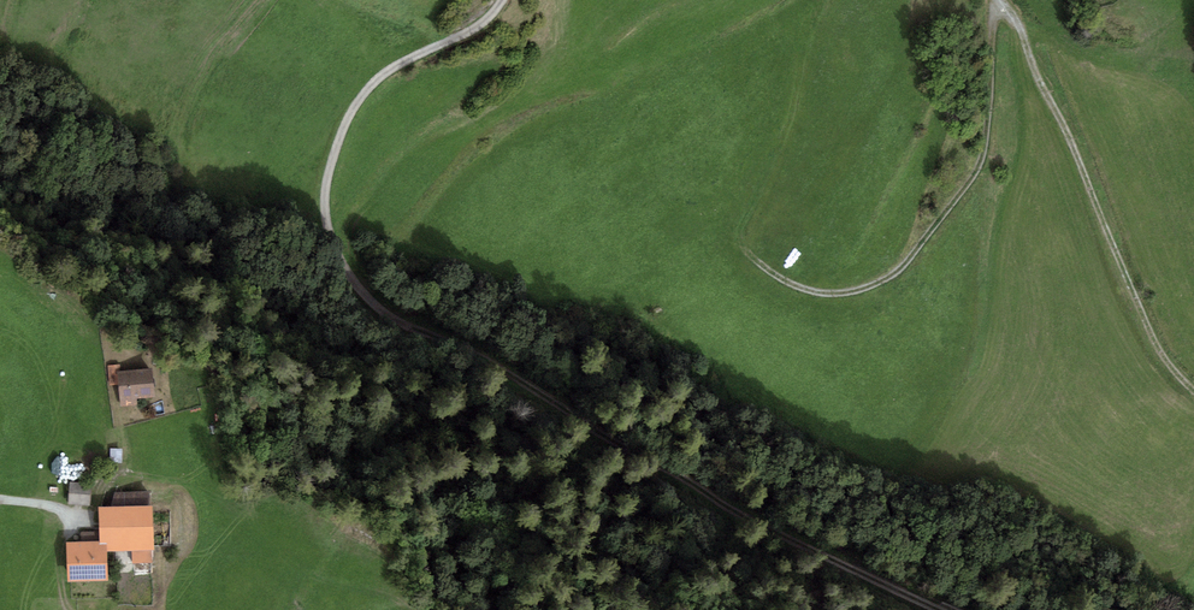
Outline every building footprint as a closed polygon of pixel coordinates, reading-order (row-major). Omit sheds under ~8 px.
[(152,369),(122,372),(121,365),(107,366),(109,386),(119,385),(120,407),(138,406),(137,400),(156,399),(152,369)] [(90,482),(70,481),(68,504),(89,504),(90,482)] [(110,503),(98,505),(99,531),(99,539),(107,538),(107,549),(131,547),(132,563),(152,561),(152,545),(154,545),(153,501),(150,501),(150,489),(114,491),(110,503)] [(80,539),(66,540),(68,579),(109,576),(107,549),(107,538),(99,539),(99,531),(80,532),(80,539)]
